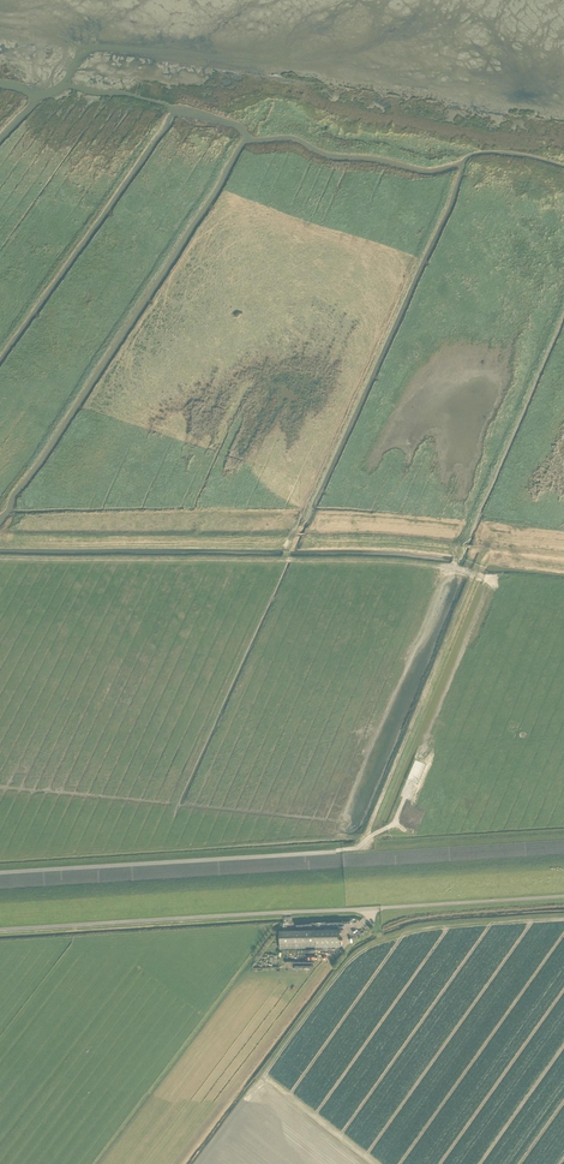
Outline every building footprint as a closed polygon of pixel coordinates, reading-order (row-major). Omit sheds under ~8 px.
[(339,929),(286,930),(279,930),(279,948),(340,946),(339,929)]
